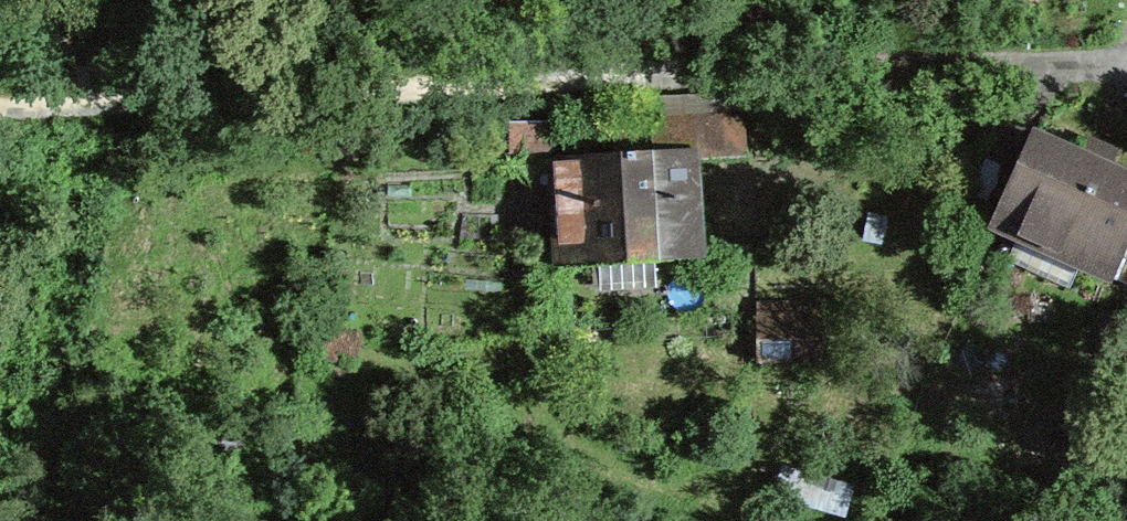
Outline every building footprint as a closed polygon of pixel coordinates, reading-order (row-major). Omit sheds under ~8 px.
[(621,98),(624,153),(700,149),(700,158),(747,156),(744,93),(621,98)] [(574,119),(509,121),(510,154),(575,152),(574,119)] [(1111,284),(1126,249),(1126,169),(1115,164),(1122,150),(1085,133),(1078,147),(1034,128),(989,229),(1111,284)] [(624,153),(553,158),(560,269),(707,259),(700,158),(700,149),(624,153)] [(819,321),(762,323),(763,358),(819,356),(819,324),(819,321)]
